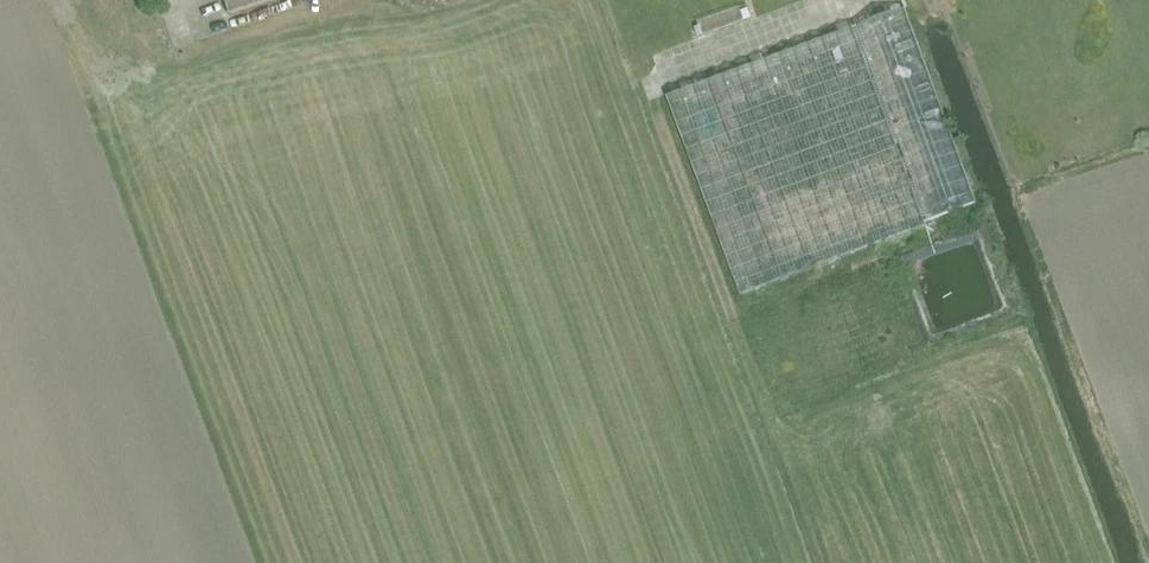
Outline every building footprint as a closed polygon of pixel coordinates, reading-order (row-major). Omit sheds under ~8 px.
[(228,14),(273,0),(223,0),(228,14)] [(666,93),(740,295),(926,226),(924,222),(976,202),(905,8),(856,25),(709,77),(666,93)]
